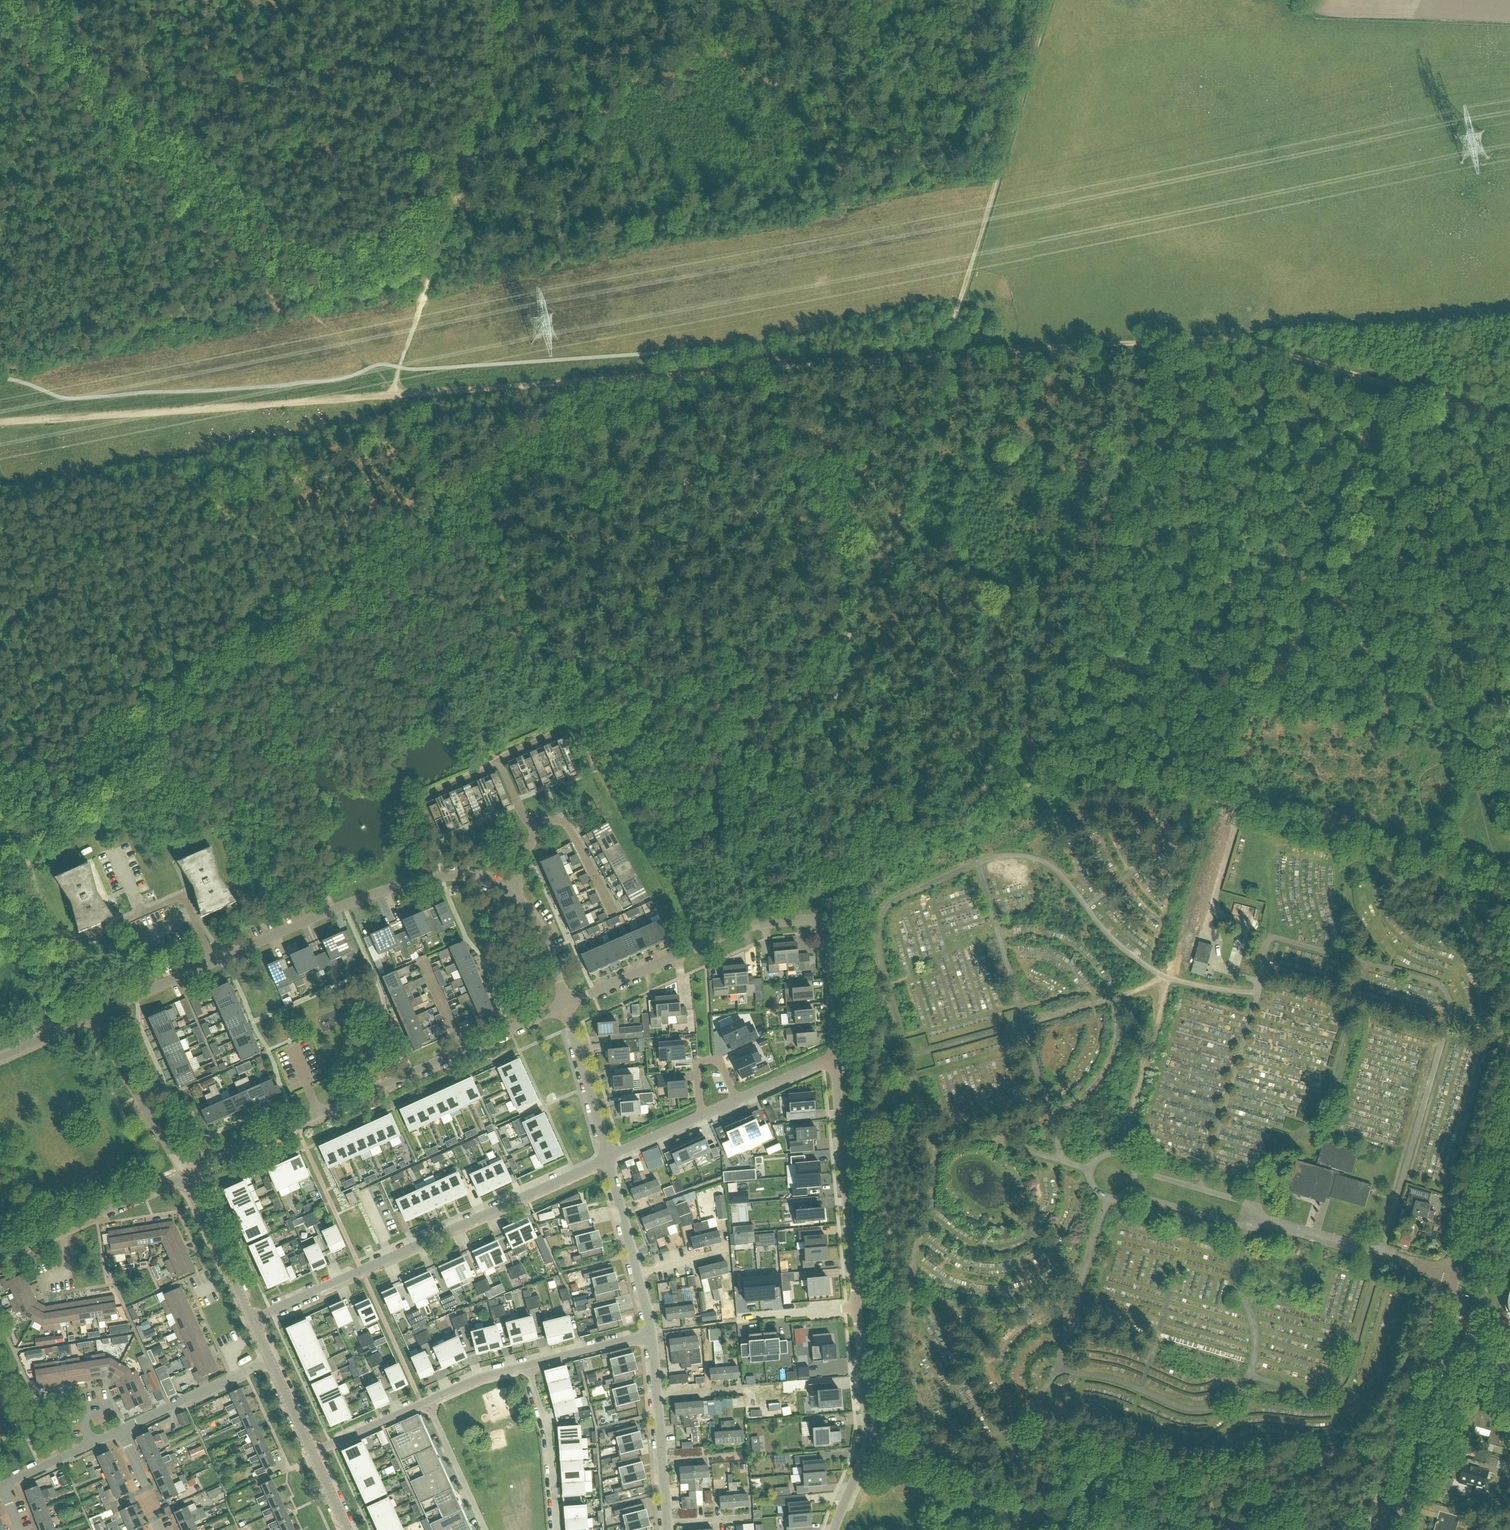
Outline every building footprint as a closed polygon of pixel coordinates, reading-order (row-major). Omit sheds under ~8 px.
[(557,763),(564,760),(571,775),(577,772),(563,739),(556,742),(558,746),(551,749),(551,750),(557,763)] [(551,750),(551,749),(549,745),(543,748),(545,752),(538,755),(537,756),(543,769),(544,769),(551,766),(557,781),(564,778),(557,763),(551,750)] [(537,756),(538,755),(536,751),(529,754),(531,758),(524,761),(523,762),(529,775),(530,775),(537,772),(543,787),(550,784),(544,769),(543,769),(537,756)] [(523,762),(524,761),(522,757),(515,760),(517,764),(509,767),(515,782),(523,778),(529,793),(536,790),(530,775),(529,775),(523,762)] [(490,798),(491,798),(498,795),(504,809),(511,806),(496,773),(490,776),(491,781),(485,784),(484,784),(490,798)] [(484,784),(485,784),(483,779),(476,782),(478,787),(471,790),(470,790),(476,804),(477,804),(484,801),(490,815),(497,812),(491,798),(490,798),(484,784)] [(470,790),(471,790),(469,785),(462,788),(464,793),(457,796),(463,810),(470,807),(476,821),(483,818),(477,804),(476,804),(470,790)] [(457,796),(455,791),(448,794),(450,799),(443,802),(449,816),(456,813),(463,827),(469,824),(463,810),(457,796)] [(437,792),(422,799),(424,804),(439,797),(437,792)] [(443,802),(441,797),(435,800),(436,804),(429,808),(435,822),(442,819),(449,833),(456,830),(449,816),(443,802)] [(597,843),(613,834),(607,823),(586,835),(589,840),(594,837),(597,843)] [(603,853),(619,845),(613,834),(597,843),(592,845),(594,851),(600,848),(603,853)] [(609,864),(624,855),(619,845),(603,853),(597,856),(600,861),(605,858),(608,864),(609,864)] [(188,858),(187,859),(177,863),(193,889),(201,919),(202,918),(218,911),(236,903),(222,882),(221,882),(217,873),(218,873),(211,848),(188,858)] [(544,874),(563,866),(558,855),(547,860),(545,857),(538,860),(544,874)] [(614,874),(630,866),(624,855),(609,864),(608,864),(603,867),(606,872),(611,869),(614,874)] [(79,934),(97,926),(114,919),(97,893),(89,864),(79,868),(78,869),(55,879),(69,901),(69,900),(73,909),(72,909),(79,934)] [(549,884),(567,876),(563,866),(544,874),(543,875),(546,881),(547,880),(549,884)] [(620,885),(636,876),(630,866),(614,874),(609,877),(612,882),(617,879),(620,885)] [(553,894),(571,886),(567,876),(549,884),(548,885),(550,890),(551,890),(553,894)] [(626,896),(642,887),(636,876),(620,885),(615,888),(617,893),(623,890),(626,895),(626,896)] [(557,904),(576,896),(571,886),(553,894),(552,895),(554,900),(556,900),(557,904)] [(626,896),(626,895),(620,898),(623,903),(628,900),(632,907),(648,898),(647,897),(642,887),(626,896)] [(562,914),(580,906),(576,896),(557,904),(558,904),(556,905),(559,910),(560,910),(562,914)] [(649,910),(654,907),(652,901),(646,904),(649,910)] [(433,920),(439,934),(455,927),(445,903),(434,907),(439,917),(433,920)] [(566,924),(584,915),(580,906),(562,914),(561,915),(563,920),(564,920),(566,924)] [(631,910),(634,916),(640,913),(637,908),(631,910)] [(628,918),(634,916),(631,910),(626,913),(628,918)] [(439,934),(433,920),(427,922),(422,913),(412,917),(421,937),(426,935),(428,939),(439,934)] [(584,915),(566,924),(565,924),(568,930),(569,929),(570,933),(570,934),(571,934),(589,926),(584,915)] [(612,919),(614,925),(620,922),(617,916),(612,919)] [(416,939),(421,937),(412,917),(402,922),(406,931),(400,934),(408,952),(414,949),(412,946),(417,943),(416,939)] [(609,927),(614,925),(612,919),(606,921),(609,927)] [(650,925),(658,943),(659,944),(664,942),(664,941),(667,939),(668,939),(660,921),(650,925)] [(592,928),(594,933),(600,931),(598,925),(592,928)] [(654,945),(658,943),(650,925),(640,929),(648,948),(649,949),(654,946),(654,945)] [(408,952),(400,934),(394,937),(390,927),(380,931),(388,951),(394,949),(396,953),(402,950),(404,954),(408,952)] [(589,936),(594,933),(592,928),(586,930),(589,936)] [(644,949),(648,948),(640,929),(630,934),(638,952),(639,953),(645,951),(644,949)] [(383,953),(388,951),(380,931),(370,936),(374,946),(368,949),(374,963),(385,958),(383,953)] [(332,938),(341,957),(346,955),(348,959),(359,954),(353,940),(347,943),(342,933),(332,938)] [(574,942),(580,940),(577,934),(572,937),(574,942)] [(634,954),(638,952),(630,934),(620,938),(628,956),(629,956),(629,957),(635,955),(634,954)] [(336,960),(341,957),(332,938),(322,942),(326,952),(320,955),(326,969),(337,964),(336,960)] [(624,958),(628,956),(620,938),(610,942),(618,961),(619,961),(619,962),(625,959),(624,958)] [(455,964),(470,957),(468,954),(469,954),(467,948),(465,949),(463,943),(463,942),(437,953),(440,960),(452,955),(455,963),(455,964)] [(614,963),(618,961),(610,942),(600,947),(608,965),(609,965),(609,966),(615,964),(614,963)] [(784,944),(786,964),(803,963),(804,971),(810,970),(808,957),(798,958),(796,943),(784,944)] [(778,965),(786,964),(784,944),(772,945),(774,960),(768,961),(769,974),(779,973),(778,965)] [(1207,964),(1212,948),(1201,944),(1196,961),(1207,964)] [(326,969),(320,955),(314,957),(310,947),(300,952),(308,972),(314,969),(316,973),(326,969)] [(604,967),(608,965),(600,947),(590,951),(599,969),(599,970),(605,968),(604,967)] [(595,971),(599,969),(590,951),(580,956),(588,974),(589,974),(590,975),(595,972),(595,971)] [(303,974),(308,972),(300,952),(289,956),(294,966),(288,969),(294,983),(305,978),(303,974)] [(462,978),(476,972),(475,969),(476,969),(473,963),(472,963),(470,958),(470,957),(455,964),(455,963),(444,968),(447,975),(458,970),(462,978)] [(294,983),(288,969),(282,971),(278,961),(267,966),(280,996),(291,991),(289,985),(294,983)] [(1191,973),(1205,977),(1208,966),(1207,965),(1195,962),(1191,973)] [(746,965),(734,966),(736,987),(737,995),(755,993),(754,980),(747,980),(746,965)] [(737,995),(736,987),(734,966),(722,968),(723,980),(712,981),(714,997),(737,995)] [(403,987),(402,987),(399,979),(410,974),(407,967),(382,978),(382,979),(385,984),(383,985),(386,991),(387,990),(388,993),(403,987)] [(435,973),(438,980),(443,978),(440,971),(435,973)] [(465,985),(468,993),(483,987),(481,984),(482,983),(480,978),(478,978),(476,973),(476,972),(462,978),(450,983),(453,990),(465,985)] [(812,975),(812,973),(803,974),(804,982),(815,981),(814,975),(812,975)] [(215,1002),(234,994),(227,980),(220,983),(221,986),(210,991),(215,1002)] [(403,987),(388,993),(388,994),(389,994),(391,999),(390,1000),(392,1005),(393,1005),(395,1008),(409,1002),(409,1001),(414,999),(411,991),(417,989),(414,982),(402,987),(403,987)] [(796,989),(796,983),(784,984),(785,1003),(812,1000),(811,988),(796,989)] [(475,1008),(489,1002),(488,999),(489,998),(486,993),(485,993),(483,988),(483,987),(468,993),(457,998),(460,1005),(471,1000),(475,1008)] [(205,1000),(211,998),(208,989),(202,991),(205,1000)] [(200,1009),(202,1008),(196,994),(188,997),(194,1011),(200,1009)] [(220,1012),(238,1004),(236,1000),(237,1000),(235,994),(234,995),(234,994),(215,1002),(220,1012)] [(416,1017),(415,1016),(412,1008),(423,1003),(423,1002),(426,1001),(424,995),(420,997),(420,996),(414,999),(409,1001),(409,1002),(395,1008),(398,1014),(396,1014),(399,1020),(400,1020),(401,1023),(416,1017)] [(680,1014),(678,996),(666,997),(668,1017),(676,1017),(677,1025),(687,1024),(686,1013),(680,1014)] [(661,1018),(668,1017),(666,997),(654,998),(656,1016),(650,1017),(651,1027),(662,1026),(661,1018)] [(186,1015),(192,1013),(186,999),(180,1001),(186,1015)] [(206,1001),(209,1010),(215,1008),(212,999),(206,1001)] [(475,1008),(471,1010),(476,1021),(487,1016),(488,1019),(495,1016),(489,1002),(475,1008)] [(224,1022),(242,1014),(240,1010),(242,1009),(239,1004),(238,1004),(220,1012),(224,1022)] [(1185,1004),(1184,1012),(1193,1013),(1194,1006),(1185,1004)] [(801,1012),(801,1006),(786,1007),(787,1025),(815,1023),(813,1010),(801,1012)] [(154,1013),(146,1016),(153,1030),(171,1022),(177,1019),(173,1009),(166,1011),(165,1008),(154,1013)] [(203,1014),(200,1009),(194,1011),(197,1017),(203,1014)] [(422,1031),(419,1023),(430,1018),(427,1011),(415,1016),(416,1017),(401,1023),(402,1023),(404,1029),(403,1029),(405,1035),(406,1034),(408,1038),(422,1031)] [(192,1013),(186,1015),(188,1021),(194,1018),(192,1013)] [(228,1032),(247,1024),(245,1020),(246,1019),(243,1014),(242,1014),(224,1022),(228,1032)] [(442,1021),(440,1015),(434,1017),(437,1023),(442,1021)] [(597,1024),(598,1036),(610,1035),(611,1041),(642,1038),(641,1027),(617,1029),(617,1022),(607,1023),(606,1020),(597,1024)] [(745,1029),(741,1020),(719,1030),(726,1045),(737,1040),(740,1046),(757,1038),(752,1026),(745,1029)] [(157,1040),(175,1032),(171,1022),(153,1030),(152,1031),(154,1036),(155,1036),(157,1040)] [(203,1031),(209,1028),(206,1023),(201,1025),(203,1031)] [(233,1042),(251,1034),(249,1030),(250,1029),(248,1024),(247,1024),(228,1032),(233,1042)] [(195,1035),(200,1032),(198,1027),(192,1029),(195,1035)] [(209,1028),(203,1031),(206,1037),(211,1034),(209,1028)] [(803,1034),(803,1028),(785,1030),(786,1041),(796,1040),(796,1047),(806,1046),(807,1049),(817,1045),(815,1033),(803,1034)] [(422,1031),(408,1038),(414,1052),(421,1049),(420,1045),(431,1040),(426,1029),(422,1031)] [(219,1032),(222,1040),(229,1038),(226,1030),(219,1032)] [(161,1050),(180,1041),(175,1032),(157,1040),(156,1041),(158,1046),(160,1046),(161,1050)] [(200,1032),(195,1035),(197,1041),(203,1038),(200,1032)] [(237,1052),(255,1044),(254,1040),(255,1039),(252,1034),(251,1034),(233,1042),(237,1052)] [(767,1039),(758,1043),(760,1047),(768,1043),(767,1039)] [(219,1042),(221,1050),(232,1048),(231,1040),(219,1042)] [(619,1065),(618,1063),(630,1062),(629,1054),(639,1053),(638,1040),(623,1041),(623,1049),(607,1051),(608,1064),(610,1064),(610,1066),(619,1065)] [(166,1059),(184,1051),(180,1041),(161,1050),(160,1050),(163,1056),(164,1055),(166,1059)] [(660,1062),(684,1060),(683,1042),(658,1044),(660,1062)] [(212,1051),(218,1048),(215,1043),(209,1045),(212,1051)] [(255,1044),(237,1052),(241,1062),(260,1054),(259,1053),(258,1050),(259,1049),(257,1043),(255,1044)] [(203,1055),(209,1052),(207,1046),(201,1049),(203,1055)] [(741,1079),(757,1072),(754,1064),(760,1061),(754,1046),(738,1052),(742,1060),(734,1063),(741,1079)] [(218,1048),(212,1051),(214,1057),(220,1054),(218,1048)] [(229,1051),(233,1060),(238,1057),(234,1049),(229,1051)] [(170,1069),(188,1061),(184,1051),(166,1059),(166,1060),(165,1060),(167,1066),(168,1065),(170,1069)] [(209,1052),(203,1055),(206,1060),(212,1058),(209,1052)] [(258,1065),(263,1063),(263,1062),(261,1057),(255,1059),(258,1065)] [(174,1079),(193,1071),(188,1061),(170,1069),(170,1070),(169,1070),(171,1076),(173,1075),(174,1079)] [(503,1080),(523,1071),(522,1070),(518,1061),(516,1062),(499,1070),(503,1080)] [(221,1071),(226,1068),(224,1063),(218,1065),(221,1071)] [(243,1065),(235,1068),(238,1076),(246,1072),(243,1065)] [(1243,1071),(1265,1079),(1268,1072),(1245,1065),(1243,1071)] [(212,1075),(218,1072),(215,1067),(210,1069),(212,1075)] [(1197,1067),(1197,1070),(1213,1075),(1214,1072),(1197,1067)] [(633,1089),(632,1080),(639,1080),(638,1068),(624,1069),(625,1076),(612,1077),(612,1078),(610,1078),(611,1088),(613,1088),(613,1091),(633,1089)] [(193,1071),(174,1079),(174,1080),(173,1080),(176,1086),(177,1085),(179,1089),(178,1089),(179,1089),(197,1081),(193,1071)] [(503,1080),(508,1090),(527,1081),(523,1071),(503,1080)] [(676,1082),(676,1075),(657,1077),(658,1089),(667,1088),(668,1099),(688,1097),(686,1081),(676,1082)] [(260,1085),(267,1099),(281,1093),(278,1086),(274,1087),(269,1076),(258,1081),(260,1085)] [(260,1085),(252,1089),(247,1077),(241,1080),(252,1106),(258,1103),(258,1104),(264,1102),(264,1101),(267,1099),(260,1085)] [(237,1112),(231,1098),(223,1102),(215,1085),(212,1078),(206,1081),(209,1088),(211,1093),(222,1119),(228,1116),(229,1117),(234,1115),(234,1114),(237,1112)] [(246,1108),(252,1106),(241,1080),(234,1083),(239,1094),(231,1098),(237,1112),(240,1111),(241,1112),(246,1109),(246,1108)] [(480,1099),(479,1098),(476,1092),(474,1087),(471,1080),(470,1080),(461,1085),(469,1104),(480,1099)] [(527,1081),(508,1090),(512,1100),(531,1091),(527,1081)] [(480,1084),(474,1087),(476,1092),(482,1090),(480,1084)] [(460,1109),(469,1104),(461,1085),(451,1089),(460,1109)] [(1268,1086),(1267,1091),(1278,1095),(1280,1091),(1268,1086)] [(441,1094),(450,1113),(460,1109),(451,1089),(441,1094)] [(479,1098),(482,1097),(485,1095),(482,1090),(476,1092),(479,1098)] [(531,1091),(512,1100),(517,1110),(536,1101),(531,1091)] [(216,1121),(222,1119),(211,1093),(204,1096),(209,1107),(201,1111),(207,1125),(211,1124),(211,1125),(217,1123),(216,1121)] [(450,1113),(441,1094),(431,1098),(440,1118),(450,1113)] [(640,1115),(640,1106),(646,1106),(645,1094),(631,1095),(632,1102),(619,1103),(619,1104),(617,1104),(618,1114),(620,1114),(621,1117),(640,1115)] [(790,1113),(786,1113),(787,1121),(805,1119),(805,1113),(814,1112),(813,1094),(789,1096),(790,1113)] [(421,1103),(430,1122),(440,1118),(431,1098),(421,1103)] [(420,1126),(430,1122),(421,1103),(411,1107),(420,1126)] [(410,1131),(420,1126),(411,1107),(401,1112),(410,1131)] [(738,1122),(750,1149),(761,1144),(761,1143),(772,1138),(765,1123),(757,1126),(752,1113),(743,1117),(744,1119),(738,1122)] [(523,1124),(528,1134),(547,1126),(543,1115),(523,1124)] [(380,1121),(389,1141),(399,1136),(390,1117),(380,1121)] [(379,1145),(389,1141),(380,1121),(370,1126),(379,1145)] [(739,1154),(750,1149),(738,1122),(732,1124),(732,1122),(723,1126),(728,1139),(721,1142),(728,1158),(739,1153),(739,1154)] [(488,1133),(494,1130),(491,1125),(486,1127),(487,1130),(488,1133)] [(360,1130),(369,1150),(379,1145),(370,1126),(360,1130)] [(528,1134),(532,1144),(552,1135),(547,1126),(528,1134)] [(787,1136),(789,1136),(796,1136),(795,1132),(795,1129),(795,1127),(786,1128),(787,1136)] [(790,1149),(803,1148),(802,1141),(817,1140),(816,1127),(795,1129),(795,1132),(796,1136),(789,1136),(790,1149)] [(470,1131),(472,1137),(478,1134),(475,1129),(470,1131)] [(359,1154),(369,1150),(360,1130),(350,1135),(359,1154)] [(472,1137),(470,1131),(464,1134),(467,1139),(472,1137)] [(499,1142),(494,1132),(487,1135),(492,1146),(499,1142)] [(359,1154),(350,1135),(341,1139),(349,1159),(359,1154)] [(532,1144),(537,1154),(556,1145),(552,1135),(532,1144)] [(696,1138),(686,1142),(694,1160),(710,1152),(713,1158),(719,1155),(714,1143),(708,1146),(704,1137),(697,1140),(696,1138)] [(450,1140),(453,1146),(458,1143),(456,1138),(450,1140)] [(341,1139),(331,1144),(339,1163),(349,1159),(341,1139)] [(453,1146),(450,1140),(445,1143),(447,1148),(453,1146)] [(694,1160),(686,1142),(676,1147),(676,1149),(670,1152),(674,1161),(668,1163),(673,1175),(680,1172),(677,1167),(694,1160)] [(330,1167),(339,1163),(331,1144),(329,1144),(321,1148),(321,1150),(329,1168),(330,1167)] [(779,1144),(772,1147),(775,1152),(781,1149),(779,1144)] [(556,1145),(537,1154),(541,1164),(542,1164),(559,1156),(561,1156),(557,1147),(556,1145)] [(433,1155),(438,1152),(436,1147),(430,1149),(433,1155)] [(641,1154),(644,1163),(659,1157),(656,1148),(641,1154)] [(427,1157),(433,1155),(430,1149),(425,1152),(427,1157)] [(298,1182),(297,1182),(298,1184),(309,1179),(308,1177),(311,1176),(310,1172),(309,1172),(308,1170),(305,1171),(299,1156),(289,1160),(290,1162),(289,1163),(298,1182)] [(804,1156),(790,1157),(791,1166),(795,1165),(796,1176),(796,1177),(819,1175),(820,1175),(819,1162),(805,1164),(804,1156)] [(488,1162),(490,1167),(491,1167),(500,1186),(501,1185),(510,1181),(509,1179),(499,1158),(488,1162)] [(635,1169),(640,1167),(637,1158),(631,1160),(635,1169)] [(487,1159),(478,1164),(481,1171),(490,1190),(500,1186),(491,1167),(490,1167),(488,1162),(487,1159)] [(399,1163),(401,1169),(406,1167),(407,1166),(404,1161),(399,1163)] [(618,1164),(619,1165),(622,1173),(630,1171),(626,1161),(618,1164)] [(288,1186),(297,1182),(298,1182),(289,1163),(285,1164),(284,1163),(280,1165),(281,1167),(279,1167),(288,1186)] [(389,1168),(392,1173),(397,1171),(395,1165),(389,1168)] [(278,1191),(288,1186),(279,1167),(275,1169),(275,1168),(270,1170),(271,1171),(269,1172),(278,1191)] [(384,1170),(386,1176),(392,1173),(389,1168),(384,1170)] [(1314,1187),(1327,1191),(1327,1193),(1329,1194),(1332,1185),(1335,1186),(1339,1175),(1320,1169),(1314,1187)] [(481,1171),(471,1176),(479,1193),(479,1195),(488,1191),(490,1190),(481,1171)] [(638,1173),(647,1196),(660,1191),(656,1180),(649,1183),(647,1178),(645,1179),(642,1171),(638,1173)] [(445,1177),(446,1179),(455,1198),(457,1198),(457,1197),(465,1194),(465,1192),(456,1172),(445,1177)] [(737,1172),(723,1173),(724,1182),(738,1181),(737,1172)] [(638,1173),(632,1175),(634,1181),(633,1182),(634,1186),(636,1187),(629,1190),(634,1201),(647,1196),(638,1173)] [(369,1177),(372,1182),(377,1180),(375,1174),(369,1177)] [(796,1188),(792,1188),(793,1196),(807,1195),(806,1188),(820,1187),(819,1175),(796,1177),(796,1176),(795,1176),(796,1188)] [(372,1182),(369,1177),(364,1179),(365,1182),(366,1185),(372,1182)] [(445,1203),(455,1198),(446,1179),(437,1183),(445,1203)] [(230,1202),(249,1193),(243,1180),(239,1181),(239,1182),(237,1183),(238,1186),(223,1192),(228,1202),(229,1201),(230,1202)] [(437,1183),(436,1181),(425,1186),(426,1188),(427,1188),(436,1207),(445,1203),(437,1183)] [(736,1184),(728,1184),(730,1203),(738,1202),(736,1184)] [(426,1188),(417,1192),(426,1211),(436,1207),(427,1188),(426,1188)] [(1429,1201),(1431,1195),(1411,1189),(1407,1205),(1415,1207),(1413,1211),(1405,1209),(1402,1218),(1407,1219),(1407,1217),(1418,1220),(1419,1217),(1427,1219),(1431,1206),(1423,1203),(1424,1200),(1429,1201)] [(346,1195),(351,1206),(354,1204),(358,1203),(353,1192),(346,1195)] [(426,1211),(417,1192),(407,1197),(416,1216),(426,1211)] [(234,1212),(254,1203),(249,1193),(230,1202),(230,1203),(229,1204),(231,1208),(232,1208),(234,1212)] [(584,1213),(584,1212),(579,1194),(551,1206),(552,1210),(560,1208),(563,1218),(565,1218),(565,1217),(584,1213)] [(718,1221),(727,1220),(724,1195),(715,1196),(718,1221)] [(416,1216),(407,1197),(397,1201),(406,1221),(416,1216)] [(812,1201),(793,1203),(794,1211),(793,1211),(794,1223),(824,1220),(823,1209),(813,1210),(812,1201)] [(674,1207),(677,1217),(678,1216),(678,1218),(690,1213),(686,1202),(674,1207)] [(239,1222),(258,1213),(254,1203),(234,1212),(235,1213),(233,1214),(235,1218),(237,1218),(239,1222)] [(672,1219),(677,1217),(674,1207),(669,1208),(672,1219)] [(550,1209),(535,1212),(536,1218),(551,1215),(550,1209)] [(654,1214),(663,1237),(669,1235),(666,1227),(673,1225),(667,1209),(654,1214)] [(309,1215),(314,1225),(320,1223),(315,1212),(309,1215)] [(590,1227),(590,1226),(586,1212),(584,1212),(584,1213),(565,1217),(565,1218),(568,1228),(560,1230),(561,1234),(564,1234),(564,1233),(590,1227)] [(262,1223),(262,1222),(258,1213),(239,1222),(239,1223),(238,1224),(240,1228),(241,1227),(243,1231),(262,1223)] [(655,1240),(663,1237),(654,1214),(640,1219),(646,1235),(653,1233),(655,1240)] [(307,1228),(314,1225),(309,1215),(302,1217),(307,1228)] [(515,1224),(524,1243),(535,1238),(526,1217),(525,1217),(517,1221),(517,1223),(515,1224)] [(537,1220),(539,1231),(547,1229),(546,1225),(552,1224),(551,1218),(537,1220)] [(706,1245),(720,1242),(716,1225),(708,1227),(706,1220),(700,1221),(706,1245)] [(262,1239),(268,1236),(267,1233),(269,1232),(264,1221),(262,1222),(262,1223),(243,1231),(244,1232),(242,1233),(246,1242),(261,1236),(262,1239)] [(700,1221),(696,1222),(692,1224),(695,1236),(690,1238),(693,1249),(706,1245),(700,1221)] [(162,1242),(171,1225),(167,1223),(151,1225),(151,1226),(147,1227),(149,1244),(162,1242)] [(512,1223),(504,1227),(503,1228),(512,1249),(516,1256),(520,1254),(519,1251),(526,1248),(524,1243),(515,1224),(513,1225),(512,1223)] [(167,1254),(183,1247),(182,1243),(183,1243),(176,1228),(171,1225),(162,1242),(167,1254)] [(596,1240),(593,1225),(590,1226),(590,1227),(564,1233),(564,1234),(565,1238),(573,1236),(575,1246),(578,1246),(578,1245),(596,1240)] [(149,1244),(147,1227),(143,1228),(143,1227),(134,1228),(138,1252),(145,1251),(144,1245),(149,1244)] [(333,1254),(342,1250),(341,1248),(344,1247),(335,1227),(323,1233),(333,1254)] [(131,1253),(138,1252),(134,1228),(125,1229),(125,1231),(121,1231),(124,1248),(130,1247),(131,1253)] [(124,1248),(121,1231),(117,1232),(117,1231),(108,1232),(110,1245),(106,1245),(108,1257),(124,1254),(124,1248)] [(826,1248),(826,1249),(825,1236),(810,1237),(810,1231),(799,1232),(799,1243),(804,1243),(805,1249),(805,1250),(826,1248)] [(738,1234),(733,1234),(734,1245),(747,1244),(746,1233),(738,1234)] [(775,1233),(754,1235),(755,1247),(762,1246),(762,1244),(770,1244),(771,1246),(776,1245),(775,1233)] [(304,1243),(311,1241),(309,1235),(302,1236),(304,1243)] [(1400,1245),(1407,1247),(1410,1237),(1402,1235),(1400,1245)] [(255,1258),(274,1249),(268,1236),(262,1239),(264,1242),(249,1248),(253,1258),(255,1257),(255,1258)] [(578,1245),(578,1246),(580,1255),(572,1257),(574,1262),(582,1260),(603,1255),(599,1239),(596,1240),(578,1245)] [(485,1248),(494,1267),(505,1262),(495,1241),(486,1245),(487,1246),(485,1248)] [(317,1270),(326,1266),(316,1245),(305,1251),(313,1270),(316,1269),(317,1270)] [(168,1268),(190,1258),(186,1250),(185,1251),(183,1247),(167,1254),(170,1259),(165,1262),(168,1268)] [(494,1267),(485,1248),(483,1249),(482,1247),(473,1251),(482,1272),(494,1267)] [(805,1250),(805,1249),(802,1250),(803,1268),(814,1267),(813,1261),(827,1260),(826,1249),(826,1248),(805,1250)] [(279,1259),(274,1249),(255,1258),(257,1262),(256,1262),(258,1267),(259,1266),(260,1268),(279,1259)] [(546,1265),(553,1262),(548,1251),(541,1254),(546,1265)] [(460,1282),(459,1282),(461,1287),(473,1281),(462,1256),(453,1260),(453,1262),(451,1263),(460,1282)] [(190,1258),(168,1268),(170,1274),(176,1272),(178,1278),(195,1270),(194,1270),(192,1267),(193,1266),(190,1258)] [(264,1278),(286,1268),(281,1258),(279,1259),(260,1268),(260,1269),(259,1270),(261,1274),(262,1274),(264,1278)] [(711,1264),(718,1288),(722,1287),(720,1279),(722,1278),(721,1274),(728,1272),(725,1260),(711,1264)] [(460,1282),(451,1263),(449,1264),(448,1262),(439,1266),(448,1287),(459,1282),(460,1282)] [(514,1266),(519,1277),(525,1274),(520,1263),(514,1266)] [(710,1290),(718,1288),(711,1264),(698,1268),(701,1279),(707,1278),(710,1290)] [(154,1274),(157,1273),(157,1272),(160,1271),(158,1265),(151,1268),(154,1274)] [(512,1280),(519,1277),(514,1266),(507,1269),(512,1280)] [(613,1282),(613,1283),(616,1282),(612,1267),(591,1272),(591,1273),(583,1275),(584,1279),(592,1277),(595,1287),(613,1282)] [(286,1268),(264,1278),(265,1279),(263,1279),(267,1289),(282,1282),(283,1285),(285,1284),(286,1284),(290,1282),(289,1281),(288,1279),(290,1278),(286,1268)] [(426,1298),(425,1298),(426,1300),(438,1295),(428,1271),(419,1275),(419,1277),(417,1278),(426,1298)] [(768,1278),(758,1278),(760,1300),(764,1300),(765,1302),(772,1301),(772,1299),(774,1299),(773,1288),(779,1287),(778,1273),(768,1274),(768,1278)] [(13,1294),(28,1287),(27,1283),(28,1282),(24,1274),(12,1279),(11,1275),(1,1280),(5,1290),(10,1288),(13,1294)] [(747,1275),(737,1276),(738,1291),(744,1290),(745,1302),(747,1301),(747,1303),(755,1303),(755,1301),(760,1300),(758,1278),(747,1279),(747,1275)] [(380,1290),(394,1284),(390,1276),(376,1283),(380,1290)] [(689,1287),(696,1286),(694,1276),(687,1277),(689,1287)] [(426,1298),(417,1278),(415,1279),(414,1278),(405,1282),(414,1303),(425,1298),(426,1298)] [(807,1280),(808,1296),(829,1294),(829,1292),(830,1292),(829,1280),(828,1280),(828,1278),(807,1280)] [(480,1282),(485,1293),(491,1290),(486,1279),(480,1282)] [(478,1295),(485,1293),(480,1282),(473,1284),(478,1295)] [(617,1297),(613,1283),(613,1282),(595,1287),(592,1287),(595,1298),(587,1300),(588,1304),(614,1298),(617,1297)] [(676,1290),(675,1282),(667,1283),(668,1287),(670,1290),(676,1290)] [(789,1282),(782,1282),(781,1282),(782,1291),(790,1290),(789,1282)] [(13,1308),(35,1298),(31,1290),(30,1290),(28,1287),(13,1294),(15,1299),(10,1301),(13,1308)] [(164,1309),(186,1299),(183,1291),(182,1292),(180,1288),(181,1288),(181,1287),(164,1295),(167,1301),(161,1303),(164,1309)] [(392,1315),(393,1315),(404,1310),(394,1287),(385,1291),(385,1293),(383,1294),(392,1315)] [(562,1302),(570,1300),(567,1288),(559,1290),(562,1302)] [(676,1290),(676,1294),(680,1318),(694,1316),(692,1300),(683,1301),(682,1293),(681,1293),(680,1289),(676,1290)] [(701,1312),(706,1312),(704,1292),(698,1292),(701,1312)] [(446,1297),(451,1308),(457,1305),(452,1294),(446,1297)] [(676,1294),(670,1294),(672,1302),(663,1304),(666,1320),(680,1318),(676,1294)] [(101,1298),(105,1322),(112,1321),(111,1315),(117,1314),(114,1296),(113,1296),(114,1297),(110,1298),(110,1297),(101,1298)] [(531,1297),(534,1309),(541,1307),(538,1296),(531,1297)] [(445,1311),(451,1308),(446,1297),(440,1300),(445,1311)] [(527,1311),(534,1309),(531,1297),(524,1299),(527,1311)] [(32,1321),(41,1306),(36,1303),(34,1299),(35,1298),(13,1308),(16,1314),(21,1312),(23,1315),(32,1321)] [(98,1323),(105,1322),(101,1298),(92,1300),(93,1301),(89,1301),(91,1318),(97,1317),(98,1323)] [(618,1313),(614,1298),(588,1304),(585,1305),(586,1309),(594,1307),(597,1317),(597,1318),(616,1313),(618,1313)] [(175,1319),(191,1312),(189,1308),(190,1307),(186,1299),(164,1309),(167,1316),(172,1313),(175,1319)] [(365,1302),(365,1300),(356,1304),(367,1329),(379,1324),(368,1300),(365,1302)] [(91,1318),(89,1301),(84,1302),(84,1301),(76,1302),(79,1326),(86,1325),(85,1319),(91,1318)] [(339,1327),(340,1327),(344,1334),(353,1329),(350,1322),(351,1322),(342,1301),(341,1301),(333,1305),(333,1307),(331,1308),(339,1327)] [(73,1327),(79,1326),(76,1302),(67,1304),(67,1305),(63,1305),(66,1322),(72,1321),(73,1327)] [(66,1322),(63,1305),(59,1306),(59,1305),(50,1306),(54,1330),(61,1329),(60,1323),(66,1322)] [(496,1306),(499,1318),(506,1316),(503,1305),(496,1306)] [(54,1330),(50,1306),(50,1307),(45,1308),(41,1306),(32,1321),(42,1326),(46,1325),(47,1331),(54,1330)] [(493,1320),(499,1318),(496,1306),(490,1308),(493,1320)] [(718,1306),(718,1315),(731,1315),(731,1306),(718,1306)] [(138,1319),(133,1308),(128,1310),(133,1321),(138,1319)] [(412,1312),(417,1323),(424,1320),(419,1309),(412,1312)] [(175,1333),(197,1323),(193,1315),(192,1315),(191,1312),(175,1319),(177,1324),(172,1326),(175,1333)] [(411,1326),(417,1323),(412,1312),(406,1315),(411,1326)] [(702,1322),(716,1320),(715,1312),(701,1313),(702,1322)] [(619,1328),(616,1313),(597,1318),(597,1317),(594,1318),(597,1328),(589,1330),(590,1335),(599,1333),(619,1328)] [(457,1316),(461,1328),(468,1325),(464,1314),(457,1316)] [(591,1315),(574,1319),(576,1328),(585,1326),(584,1321),(592,1319),(591,1315)] [(455,1330),(461,1328),(457,1316),(451,1319),(455,1330)] [(519,1321),(518,1316),(505,1320),(512,1347),(522,1344),(521,1342),(524,1342),(519,1321)] [(556,1321),(555,1316),(542,1319),(549,1346),(559,1344),(559,1342),(561,1341),(556,1321)] [(292,1340),(312,1331),(305,1318),(301,1319),(302,1320),(299,1321),(301,1324),(286,1330),(290,1340),(292,1339),(292,1340)] [(519,1321),(524,1342),(526,1341),(527,1343),(537,1340),(531,1318),(519,1321)] [(556,1321),(561,1341),(563,1341),(564,1342),(574,1340),(568,1318),(556,1321)] [(185,1342),(201,1335),(199,1331),(200,1331),(197,1323),(175,1333),(177,1338),(168,1342),(171,1349),(182,1344),(185,1342)] [(119,1325),(109,1327),(110,1335),(120,1334),(119,1325)] [(489,1351),(484,1330),(476,1332),(475,1327),(471,1328),(477,1355),(487,1353),(487,1351),(489,1351)] [(484,1330),(489,1351),(492,1350),(492,1352),(502,1349),(496,1327),(484,1330)] [(153,1329),(143,1333),(146,1340),(156,1335),(153,1329)] [(709,1342),(721,1341),(720,1329),(708,1330),(709,1342)] [(421,1333),(426,1344),(432,1341),(427,1330),(421,1333)] [(768,1333),(762,1333),(765,1361),(772,1361),(771,1355),(787,1353),(786,1341),(778,1342),(777,1330),(768,1330),(768,1333)] [(297,1350),(316,1341),(312,1331),(292,1340),(293,1341),(292,1342),(294,1346),(295,1346),(297,1350)] [(758,1362),(765,1361),(762,1333),(757,1334),(756,1331),(748,1332),(749,1345),(741,1345),(742,1357),(758,1356),(758,1362)] [(363,1335),(368,1345),(375,1343),(370,1332),(363,1335)] [(419,1347),(426,1344),(421,1333),(414,1336),(419,1347)] [(445,1344),(454,1363),(456,1362),(457,1363),(466,1359),(455,1334),(443,1339),(445,1344)] [(811,1347),(813,1362),(836,1360),(835,1345),(831,1345),(830,1334),(813,1336),(814,1347),(811,1347)] [(185,1356),(207,1346),(204,1338),(203,1339),(201,1335),(185,1342),(188,1348),(182,1350),(185,1356)] [(362,1348),(368,1345),(363,1335),(357,1337),(362,1348)] [(697,1335),(682,1338),(686,1362),(690,1362),(689,1354),(691,1353),(691,1348),(698,1347),(697,1335)] [(128,1336),(120,1337),(121,1345),(129,1343),(128,1336)] [(687,1368),(686,1362),(682,1338),(668,1340),(670,1351),(671,1359),(677,1358),(678,1363),(681,1363),(682,1369),(687,1368)] [(301,1360),(321,1351),(316,1341),(297,1350),(298,1351),(296,1352),(298,1356),(300,1356),(301,1360)] [(445,1344),(438,1347),(436,1342),(432,1344),(444,1370),(453,1366),(452,1364),(454,1363),(445,1344)] [(187,1370),(196,1366),(212,1359),(210,1355),(211,1355),(207,1346),(185,1356),(188,1362),(184,1364),(187,1370)] [(631,1363),(634,1363),(630,1347),(601,1355),(602,1360),(610,1358),(613,1367),(613,1368),(631,1363)] [(42,1356),(41,1349),(26,1352),(27,1359),(42,1356)] [(424,1378),(433,1374),(422,1349),(418,1351),(419,1355),(412,1359),(421,1378),(424,1377),(424,1378)] [(724,1378),(721,1354),(721,1349),(713,1350),(714,1367),(708,1368),(709,1380),(724,1378)] [(306,1369),(325,1361),(321,1351),(301,1360),(302,1361),(301,1362),(303,1366),(304,1365),(306,1369)] [(372,1355),(377,1366),(384,1363),(379,1352),(372,1355)] [(721,1354),(724,1378),(738,1377),(737,1365),(729,1366),(729,1361),(726,1361),(725,1353),(721,1354)] [(111,1379),(120,1364),(110,1359),(106,1360),(105,1354),(98,1355),(102,1379),(102,1377),(107,1377),(111,1379)] [(93,1380),(102,1379),(98,1355),(91,1356),(92,1362),(86,1363),(89,1380),(93,1379),(93,1380)] [(371,1369),(377,1366),(372,1355),(366,1358),(371,1369)] [(89,1380),(86,1363),(80,1364),(79,1358),(72,1359),(76,1383),(85,1381),(85,1380),(89,1380)] [(68,1384),(76,1383),(72,1359),(66,1360),(67,1366),(61,1367),(63,1384),(67,1383),(68,1384)] [(212,1359),(196,1366),(198,1371),(193,1373),(198,1384),(208,1379),(206,1376),(218,1370),(214,1362),(213,1362),(212,1359)] [(325,1377),(331,1374),(325,1361),(306,1369),(306,1370),(305,1371),(309,1380),(324,1374),(325,1377)] [(63,1384),(61,1367),(55,1368),(54,1362),(47,1363),(51,1387),(59,1385),(59,1384),(63,1384)] [(42,1388),(51,1387),(47,1363),(40,1364),(41,1370),(35,1371),(38,1389),(38,1388),(42,1387),(42,1388)] [(635,1378),(631,1363),(613,1368),(613,1367),(610,1368),(613,1379),(605,1381),(606,1385),(632,1378),(632,1379),(635,1378)] [(117,1387),(139,1377),(136,1371),(131,1373),(129,1369),(120,1364),(111,1379),(116,1382),(118,1386),(117,1387)] [(390,1369),(388,1364),(384,1366),(395,1392),(404,1388),(403,1386),(406,1385),(397,1365),(390,1369)] [(808,1366),(797,1367),(798,1379),(809,1378),(808,1366)] [(548,1384),(569,1379),(566,1368),(544,1373),(546,1383),(548,1383),(548,1384)] [(161,1374),(157,1376),(160,1382),(164,1380),(170,1378),(167,1371),(161,1374)] [(157,1383),(155,1378),(152,1372),(147,1374),(152,1385),(157,1383)] [(796,1380),(795,1372),(786,1373),(787,1381),(796,1380)] [(318,1396),(337,1387),(331,1374),(325,1377),(326,1380),(311,1386),(316,1396),(317,1395),(318,1396)] [(688,1383),(687,1376),(677,1377),(678,1384),(688,1383)] [(123,1398),(144,1389),(139,1377),(117,1387),(121,1395),(122,1395),(123,1398)] [(747,1385),(755,1384),(754,1377),(746,1377),(747,1385)] [(170,1378),(164,1380),(160,1382),(167,1398),(177,1394),(170,1378)] [(636,1393),(632,1379),(632,1378),(606,1385),(603,1385),(604,1390),(612,1388),(615,1398),(634,1393),(634,1394),(636,1393)] [(380,1408),(389,1404),(377,1379),(365,1384),(376,1408),(379,1407),(379,1408),(380,1408)] [(551,1394),(572,1389),(569,1379),(548,1384),(551,1394)] [(337,1387),(318,1396),(320,1400),(318,1400),(320,1405),(322,1404),(322,1406),(342,1397),(341,1397),(344,1395),(349,1393),(345,1384),(337,1387)] [(809,1386),(810,1396),(817,1396),(819,1409),(841,1407),(839,1390),(830,1390),(829,1384),(809,1386)] [(236,1407),(247,1402),(241,1388),(230,1394),(234,1404),(225,1408),(227,1413),(236,1408),(236,1407)] [(144,1389),(123,1398),(125,1402),(124,1402),(128,1411),(139,1406),(141,1410),(151,1405),(144,1389)] [(160,1389),(155,1391),(154,1391),(159,1401),(164,1398),(160,1389)] [(554,1405),(574,1399),(572,1389),(551,1394),(554,1405)] [(637,1408),(634,1394),(634,1393),(615,1398),(612,1398),(615,1409),(607,1411),(608,1416),(616,1413),(616,1414),(637,1408)] [(323,1407),(321,1408),(324,1412),(325,1411),(327,1416),(346,1407),(348,1406),(344,1396),(344,1395),(341,1397),(342,1397),(322,1406),(323,1407)] [(574,1399),(554,1405),(554,1406),(552,1406),(555,1416),(577,1410),(574,1399)] [(724,1399),(725,1409),(732,1409),(732,1399),(724,1399)] [(688,1402),(690,1427),(691,1442),(698,1442),(697,1431),(698,1431),(697,1427),(699,1427),(699,1422),(694,1423),(694,1419),(696,1418),(696,1413),(703,1413),(702,1401),(688,1402)] [(236,1407),(236,1408),(240,1416),(231,1420),(233,1425),(242,1421),(241,1419),(252,1414),(247,1402),(236,1407)] [(674,1404),(675,1415),(681,1415),(682,1421),(683,1421),(684,1428),(690,1427),(688,1402),(674,1404)] [(1495,1446),(1493,1452),(1506,1456),(1508,1450),(1502,1448),(1506,1433),(1499,1431),(1502,1423),(1499,1422),(1500,1417),(1490,1415),(1492,1410),(1472,1404),(1466,1424),(1465,1428),(1474,1431),(1476,1427),(1491,1431),(1488,1444),(1495,1446)] [(327,1417),(325,1417),(330,1427),(344,1420),(346,1423),(348,1422),(352,1420),(346,1407),(327,1416),(327,1417)] [(580,1419),(592,1417),(590,1410),(579,1412),(580,1419)] [(182,1427),(190,1424),(185,1412),(177,1415),(182,1427)] [(247,1432),(258,1427),(252,1414),(241,1419),(242,1421),(246,1429),(237,1433),(239,1438),(248,1434),(247,1432)] [(396,1450),(428,1436),(421,1420),(422,1420),(422,1419),(420,1415),(419,1416),(418,1414),(399,1423),(404,1433),(391,1439),(396,1450)] [(726,1420),(728,1442),(743,1441),(742,1429),(734,1430),(733,1419),(726,1420)] [(714,1444),(728,1442),(726,1420),(719,1421),(720,1431),(713,1432),(714,1444)] [(840,1441),(838,1427),(827,1428),(827,1420),(808,1422),(809,1436),(813,1436),(814,1445),(814,1446),(823,1445),(823,1444),(830,1444),(830,1442),(840,1441)] [(638,1441),(638,1442),(640,1441),(636,1426),(615,1431),(607,1433),(608,1438),(616,1436),(619,1446),(638,1441)] [(254,1447),(253,1445),(264,1440),(258,1427),(247,1432),(248,1434),(252,1442),(243,1446),(245,1451),(254,1447)] [(560,1440),(581,1439),(580,1428),(557,1429),(558,1439),(559,1439),(560,1440)] [(381,1444),(388,1441),(383,1430),(376,1433),(381,1444)] [(161,1440),(167,1437),(165,1432),(159,1434),(152,1437),(149,1432),(137,1438),(142,1448),(154,1443),(161,1440)] [(419,1465),(437,1457),(436,1454),(438,1453),(436,1449),(434,1450),(428,1436),(396,1450),(401,1461),(414,1455),(419,1465)] [(560,1451),(582,1450),(581,1439),(560,1440),(560,1451)] [(260,1459),(259,1458),(270,1452),(264,1440),(253,1445),(254,1447),(258,1455),(249,1459),(251,1464),(260,1459)] [(348,1462),(367,1454),(361,1440),(357,1442),(355,1443),(356,1446),(342,1453),(346,1462),(347,1461),(348,1462)] [(641,1456),(638,1442),(638,1441),(619,1446),(616,1446),(619,1457),(611,1459),(612,1463),(639,1456),(639,1457),(641,1456)] [(146,1459),(159,1453),(154,1443),(142,1448),(146,1459)] [(386,1452),(392,1449),(389,1444),(383,1446),(386,1452)] [(561,1462),(583,1460),(582,1450),(560,1451),(561,1462)] [(102,1468),(115,1462),(110,1451),(97,1457),(102,1468)] [(259,1458),(260,1459),(263,1467),(254,1471),(257,1476),(266,1472),(265,1470),(276,1466),(270,1452),(259,1458)] [(171,1460),(176,1458),(174,1453),(169,1456),(169,1455),(161,1458),(159,1453),(146,1459),(151,1469),(164,1464),(171,1460)] [(352,1472),(372,1463),(367,1454),(348,1462),(349,1464),(347,1464),(349,1469),(351,1468),(352,1472)] [(643,1471),(639,1457),(639,1456),(612,1463),(609,1464),(611,1468),(619,1466),(621,1476),(640,1472),(643,1471)] [(801,1467),(801,1474),(801,1475),(824,1473),(825,1473),(824,1461),(807,1462),(806,1456),(795,1457),(796,1468),(801,1467)] [(415,1493),(447,1478),(440,1463),(441,1462),(439,1458),(438,1458),(437,1457),(419,1465),(423,1476),(410,1482),(415,1493)] [(392,1466),(398,1463),(395,1458),(390,1460),(392,1466)] [(1465,1465),(1460,1481),(1468,1483),(1468,1481),(1485,1486),(1489,1472),(1495,1474),(1497,1467),(1478,1462),(1467,1458),(1465,1465)] [(583,1471),(583,1460),(561,1462),(562,1473),(583,1471)] [(107,1478),(119,1473),(115,1462),(102,1468),(107,1478)] [(357,1482),(376,1473),(372,1463),(352,1472),(353,1474),(352,1474),(354,1479),(355,1478),(357,1482)] [(398,1463),(392,1466),(395,1471),(400,1469),(398,1463)] [(156,1480),(168,1474),(164,1464),(151,1469),(156,1480)] [(210,1465),(194,1470),(200,1487),(215,1481),(210,1465)] [(692,1466),(695,1491),(699,1490),(698,1483),(701,1482),(700,1477),(708,1477),(707,1465),(692,1466)] [(689,1492),(695,1491),(692,1466),(678,1468),(679,1479),(680,1484),(687,1484),(688,1492),(689,1492)] [(584,1482),(585,1482),(584,1470),(583,1471),(562,1473),(563,1484),(584,1482)] [(95,1471),(89,1473),(84,1476),(86,1480),(97,1476),(95,1471)] [(644,1487),(640,1472),(621,1476),(619,1477),(621,1487),(613,1489),(614,1494),(623,1492),(644,1487)] [(112,1489),(124,1483),(119,1473),(107,1478),(112,1489)] [(361,1492),(381,1483),(376,1473),(357,1482),(358,1483),(356,1484),(358,1488),(360,1488),(361,1492)] [(801,1475),(801,1474),(800,1474),(801,1482),(796,1483),(797,1493),(808,1492),(807,1486),(825,1485),(824,1473),(801,1475)] [(161,1490),(173,1485),(168,1474),(156,1480),(161,1490)] [(62,1488),(68,1485),(64,1475),(58,1478),(62,1488)] [(438,1508),(457,1499),(455,1497),(457,1496),(455,1492),(453,1492),(447,1478),(415,1493),(420,1504),(433,1498),(438,1508)] [(272,1480),(271,1480),(261,1485),(265,1495),(256,1499),(259,1504),(268,1500),(267,1498),(278,1493),(272,1480)] [(403,1489),(408,1486),(406,1481),(400,1483),(403,1489)] [(748,1505),(746,1493),(739,1494),(738,1489),(736,1489),(735,1481),(731,1482),(733,1506),(748,1505)] [(585,1493),(584,1482),(563,1484),(563,1485),(561,1485),(562,1495),(585,1493)] [(719,1508),(733,1506),(731,1482),(727,1482),(728,1490),(725,1490),(726,1495),(718,1496),(719,1508)] [(124,1483),(112,1489),(117,1500),(129,1494),(124,1483)] [(380,1499),(387,1496),(381,1483),(361,1492),(362,1493),(360,1494),(364,1503),(379,1496),(380,1499)] [(55,1492),(60,1490),(59,1485),(48,1489),(48,1488),(40,1491),(38,1485),(25,1491),(30,1502),(42,1497),(50,1494),(55,1492)] [(173,1485),(161,1490),(166,1501),(178,1495),(173,1485)] [(408,1486),(403,1489),(405,1495),(411,1492),(408,1486)] [(210,1499),(222,1493),(219,1487),(207,1493),(210,1499)] [(789,1487),(775,1488),(776,1496),(790,1495),(789,1487)] [(187,1505),(204,1497),(200,1488),(183,1496),(187,1505)] [(273,1511),(284,1506),(278,1493),(267,1498),(268,1500),(271,1508),(262,1512),(264,1517),(273,1513),(273,1511)] [(244,1499),(247,1506),(256,1502),(253,1495),(244,1499)] [(373,1518),(393,1510),(387,1496),(380,1499),(382,1502),(367,1509),(371,1518),(373,1517),(373,1518)] [(34,1513),(46,1508),(42,1497),(30,1502),(34,1513)] [(809,1514),(809,1515),(810,1515),(809,1502),(796,1503),(795,1497),(783,1499),(783,1498),(782,1498),(784,1517),(785,1517),(785,1516),(809,1514)] [(432,1529),(446,1529),(466,1521),(459,1505),(461,1505),(459,1500),(457,1501),(457,1499),(438,1508),(443,1518),(429,1524),(430,1527),(432,1529)] [(682,1509),(697,1508),(696,1500),(682,1502),(682,1509)] [(644,1519),(647,1519),(643,1503),(622,1509),(614,1511),(615,1516),(623,1514),(625,1523),(626,1524),(644,1519)] [(413,1512),(419,1509),(416,1504),(411,1506),(413,1512)] [(125,1522),(137,1516),(132,1506),(120,1511),(122,1517),(115,1520),(110,1523),(106,1525),(108,1529),(112,1528),(118,1525),(125,1522)] [(278,1524),(289,1519),(284,1506),(273,1511),(273,1513),(277,1521),(268,1525),(270,1529),(279,1526),(278,1524)] [(192,1518),(204,1512),(202,1507),(197,1510),(189,1513),(187,1507),(174,1513),(179,1524),(192,1518)] [(566,1520),(587,1518),(586,1507),(563,1509),(564,1519),(566,1519),(566,1520)] [(38,1523),(51,1518),(46,1508),(34,1513),(38,1523)] [(93,1524),(94,1524),(104,1520),(114,1515),(111,1509),(89,1519),(93,1529),(104,1529),(101,1523),(98,1524),(94,1526),(93,1524)] [(419,1509),(413,1512),(416,1517),(421,1515),(419,1509)] [(378,1528),(397,1519),(393,1510),(373,1518),(375,1522),(374,1523),(376,1527),(377,1527),(378,1528)] [(197,1528),(194,1522),(207,1517),(204,1512),(192,1518),(179,1524),(182,1529),(193,1529),(197,1528)] [(1453,1517),(1440,1513),(1435,1529),(1449,1529),(1453,1517)] [(811,1526),(809,1515),(809,1514),(785,1516),(785,1517),(787,1529),(797,1529),(797,1528),(811,1526)] [(142,1527),(137,1516),(125,1522),(128,1529),(135,1529),(142,1527)] [(55,1529),(51,1518),(38,1523),(40,1529),(53,1529),(55,1529)] [(588,1529),(587,1518),(566,1520),(566,1529),(574,1529),(588,1529)] [(279,1526),(281,1529),(295,1529),(289,1519),(278,1524),(279,1526)] [(402,1529),(397,1519),(378,1528),(378,1529),(377,1529),(400,1529),(402,1529)] [(644,1519),(626,1524),(625,1523),(623,1524),(624,1529),(647,1529),(644,1519)] [(466,1521),(446,1529),(470,1529),(466,1521)]
